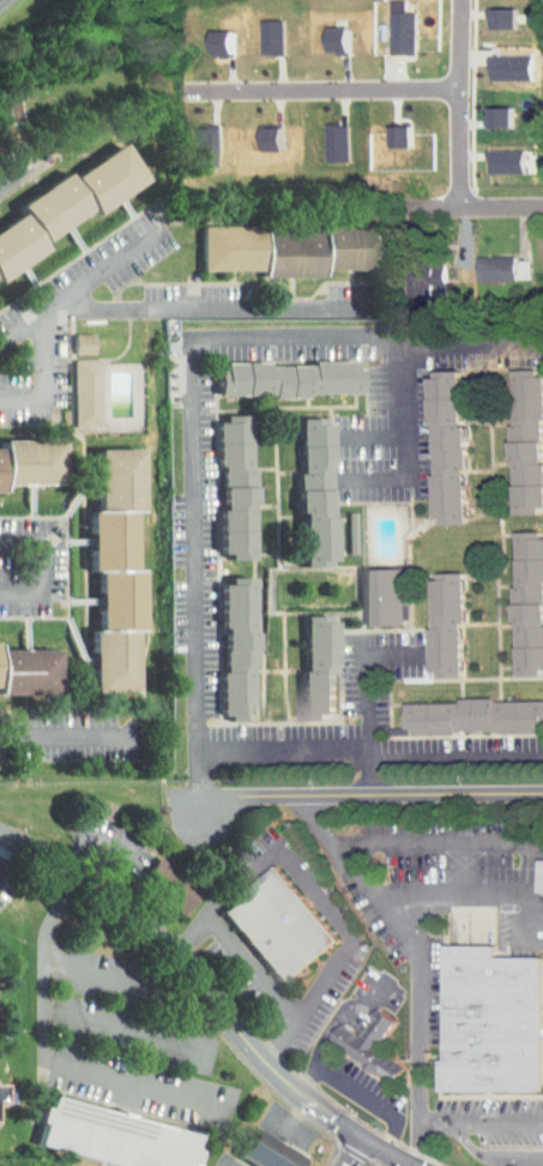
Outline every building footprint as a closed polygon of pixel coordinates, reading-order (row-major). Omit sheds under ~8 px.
[(496,21),(496,1),(471,1),(471,21),(496,21)] [(400,5),(376,5),(376,47),(400,47),(400,5)] [(269,48),(269,13),(246,13),(246,47),(269,48)] [(334,20),(312,20),(313,47),(335,46),(334,20)] [(216,23),(196,24),(197,48),(216,47),(216,23)] [(513,72),(511,48),(472,49),(473,73),(513,72)] [(495,100),(472,101),(472,120),(495,120),(495,100)] [(331,117),(308,118),(308,155),(331,155),(331,117)] [(264,145),(265,120),(244,119),(243,144),(264,145)] [(395,119),(373,119),(373,140),(395,140),(395,119)] [(179,160),(203,159),(202,120),(178,121),(179,160)] [(31,243),(25,233),(75,203),(76,206),(129,174),(105,136),(51,169),(49,166),(0,196),(0,201),(4,207),(0,209),(0,261),(31,243)] [(473,166),(507,165),(507,143),(472,144),(473,166)] [(185,263),(245,263),(245,270),(305,270),(305,262),(361,261),(361,220),(184,221),(185,263)] [(439,259),(455,260),(456,244),(439,243),(439,259)] [(542,276),(542,245),(534,245),(535,276),(542,276)] [(499,249),(462,249),(462,274),(499,275),(499,249)] [(414,278),(428,277),(427,263),(393,265),(394,289),(414,288),(414,278)] [(60,327),(60,347),(80,347),(80,326),(60,327)] [(88,419),(86,352),(59,352),(61,420),(88,419)] [(223,393),(364,395),(364,360),(315,359),(315,362),(224,361),(223,393)] [(497,505),(529,505),(528,364),(496,365),(497,505)] [(449,516),(446,366),(414,366),(416,516),(449,516)] [(542,511),(542,370),(515,371),(517,511),(542,511)] [(469,522),(467,420),(466,372),(434,372),(436,522),(469,522)] [(235,410),(203,410),(202,551),(234,551),(235,410)] [(315,413),(283,413),(284,558),(316,558),(315,413)] [(255,415),(223,415),(222,557),(254,557),(255,415)] [(334,419),(302,419),(303,564),(336,564),(334,419)] [(44,477),(44,433),(0,433),(0,477),(44,477)] [(122,441),(78,442),(79,503),(72,503),(73,564),(80,564),(81,623),(72,623),(73,686),(117,686),(117,624),(124,623),(124,563),(116,563),(115,504),(122,504),(122,441)] [(500,667),(531,667),(530,525),(499,525),(500,667)] [(542,673),(542,530),(519,531),(520,673),(542,673)] [(349,619),(387,618),(386,562),(348,563),(349,619)] [(415,669),(445,669),(445,616),(448,616),(448,566),(415,566),(415,669)] [(369,625),(408,624),(406,567),(368,569),(369,625)] [(206,714),(238,713),(237,659),(241,659),(240,626),(235,626),(234,572),(204,573),(206,714)] [(435,675),(465,675),(465,621),(467,621),(467,572),(435,572),(435,675)] [(225,720),(258,719),(257,665),(260,665),(260,631),(255,631),(254,578),(224,578),(225,720)] [(287,712),(318,712),(317,609),(286,609),(287,712)] [(307,719),(338,717),(337,614),(306,615),(307,719)] [(37,687),(37,672),(39,672),(39,643),(0,643),(0,688),(37,687)] [(410,733),(542,730),(542,700),(500,701),(500,699),(410,701),(410,733)] [(170,907),(187,884),(143,851),(126,874),(170,907)] [(542,885),(542,853),(524,853),(524,886),(542,885)] [(274,867),(338,942),(285,988),(221,913),(274,867)] [(538,1090),(541,958),(491,958),(493,945),(442,944),(440,1088),(538,1090)] [(403,1069),(376,1050),(396,1022),(378,1010),(358,1038),(340,1024),(330,1041),(392,1084),(403,1069)] [(126,1165),(198,1165),(201,1153),(198,1152),(203,1135),(54,1095),(52,1105),(46,1104),(42,1118),(47,1119),(41,1143),(126,1165)] [(258,1128),(240,1155),(256,1165),(302,1165),(306,1160),(258,1128)]
